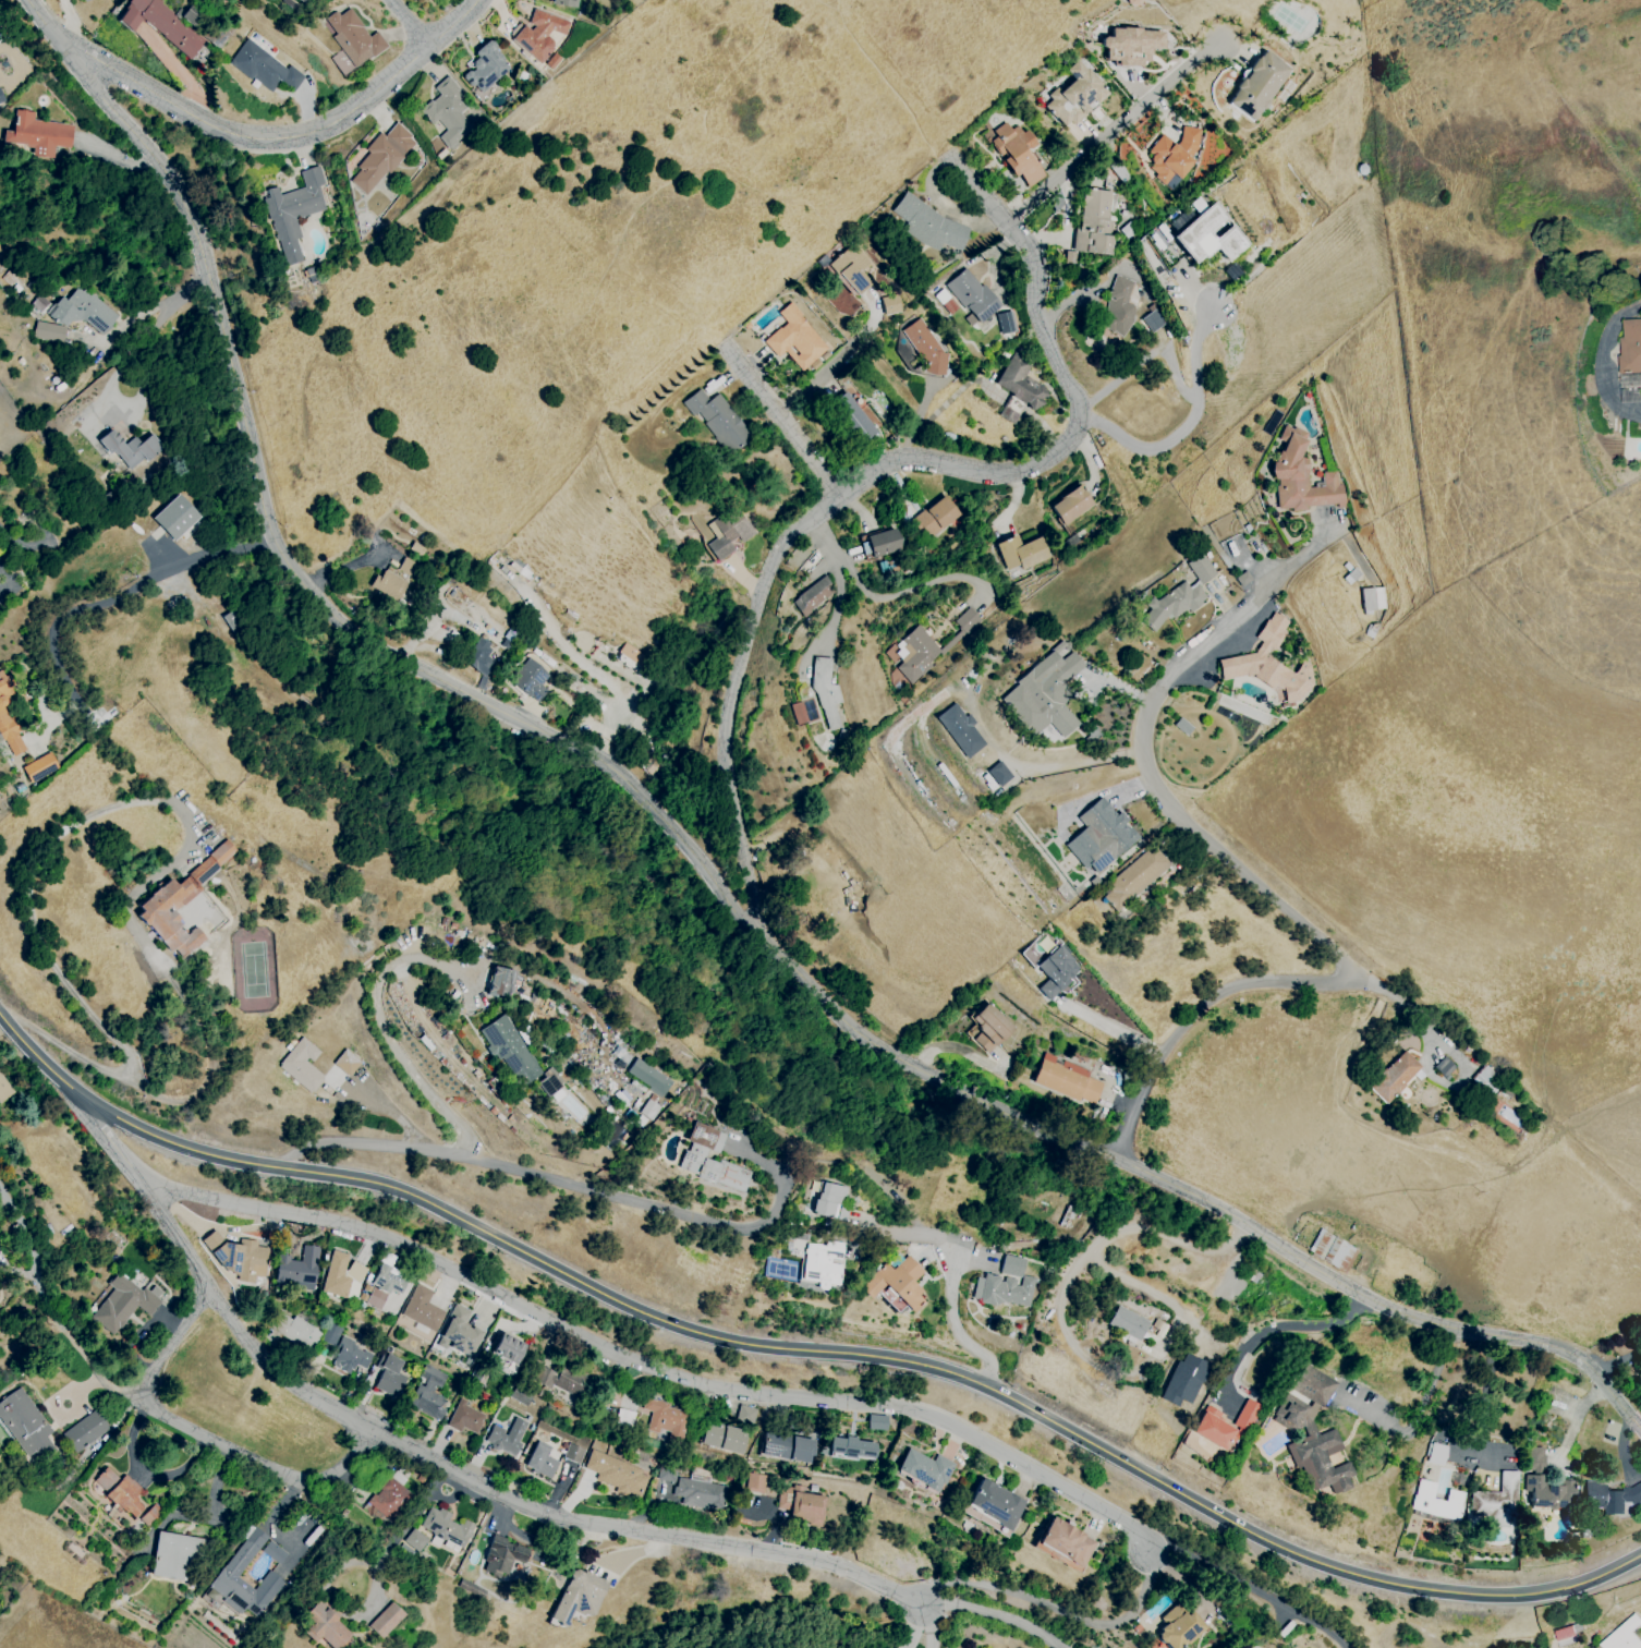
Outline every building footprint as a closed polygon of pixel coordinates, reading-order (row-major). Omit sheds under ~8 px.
[(129,2),(130,0),(161,0),(163,2),(162,4),(206,39),(190,59),(162,37),(163,36),(143,19),(132,32),(118,20),(126,9),(125,8),(130,3),(129,2)] [(1141,0),(1125,0),(1134,8),(1141,0)] [(369,37),(377,32),(388,47),(373,58),(372,56),(354,68),(332,37),(337,34),(326,20),(337,12),(340,16),(351,8),(364,26),(363,27),(369,37)] [(552,31),(548,36),(549,36),(555,41),(555,46),(554,47),(556,49),(542,64),(513,39),(525,25),(532,31),(536,26),(530,24),(535,9),(572,22),(567,36),(552,31)] [(1101,45),(1102,39),(1105,36),(1111,37),(1113,28),(1123,29),(1123,27),(1142,28),(1141,31),(1164,32),(1163,49),(1151,49),(1150,61),(1143,61),(1143,66),(1130,65),(1129,66),(1117,65),(1117,64),(1115,64),(1115,60),(1106,60),(1107,48),(1104,48),(1101,45)] [(250,38),(289,69),(291,65),(306,77),(294,92),(281,81),(271,93),(253,77),(251,80),(229,63),(250,38)] [(475,84),(482,93),(498,80),(511,69),(505,61),(505,58),(499,52),(497,52),(496,50),(497,45),(494,41),(489,41),(486,45),(486,46),(485,45),(476,52),(477,53),(476,54),(481,59),(478,59),(474,61),(474,66),(476,69),(472,72),(472,71),(469,71),(464,75),(464,78),(471,85),(473,86),(475,84)] [(1266,50),(1292,70),(1254,121),(1228,102),(1238,89),(1237,87),(1243,78),(1245,80),(1251,72),(1249,71),(1260,56),(1262,58),(1266,50)] [(1089,68),(1102,84),(1101,85),(1108,94),(1097,102),(1099,106),(1090,114),(1086,111),(1084,112),(1086,114),(1073,125),(1069,121),(1063,126),(1056,117),(1055,118),(1044,107),(1052,99),(1048,96),(1057,87),(1060,92),(1074,80),(1067,70),(1078,60),(1086,70),(1089,68)] [(449,75),(465,95),(461,99),(467,108),(461,113),(474,128),(450,148),(440,137),(448,131),(438,120),(433,124),(420,110),(431,99),(433,101),(441,95),(435,87),(449,75)] [(72,125),(33,120),(34,112),(14,110),(12,131),(3,131),(2,143),(32,147),(31,156),(52,159),(53,147),(70,148),(72,125)] [(356,167),(369,153),(365,149),(380,132),(385,136),(398,122),(413,136),(411,138),(417,144),(390,173),(387,171),(365,195),(350,181),(360,169),(356,167)] [(1046,175),(1036,161),(1035,162),(1028,150),(1037,145),(1035,142),(1035,141),(1030,133),(1029,133),(1026,130),(1022,133),(1018,125),(1011,130),(1006,122),(993,131),(997,136),(990,141),(993,144),(992,144),(998,154),(998,153),(1000,156),(1005,154),(1007,157),(1002,159),(1014,177),(1019,174),(1028,187),(1046,175)] [(1154,163),(1152,163),(1151,159),(1152,155),(1147,153),(1148,152),(1163,134),(1177,146),(1181,141),(1184,126),(1203,129),(1200,149),(1192,158),(1194,161),(1180,179),(1174,173),(1165,185),(1154,177),(1157,173),(1150,168),(1154,163)] [(303,260),(296,240),(302,238),(296,219),(327,209),(320,186),(326,184),(320,166),(301,172),(305,186),(280,195),(278,186),(260,192),(276,241),(278,240),(287,266),(303,260)] [(1113,192),(1109,220),(1114,220),(1111,235),(1114,237),(1113,244),(1111,244),(1110,255),(1085,252),(1087,232),(1080,231),(1085,189),(1113,192)] [(923,244),(902,229),(907,222),(891,210),(907,191),(944,218),(970,229),(961,251),(943,243),(939,251),(923,244)] [(1235,225),(1251,244),(1228,262),(1217,249),(1205,259),(1203,256),(1193,264),(1171,237),(1216,202),(1230,219),(1212,233),(1216,239),(1235,225)] [(851,294),(837,278),(837,275),(828,265),(853,243),(871,263),(859,272),(868,284),(858,295),(851,294)] [(965,268),(981,287),(984,284),(1001,305),(980,324),(968,308),(967,310),(945,284),(965,268)] [(1108,295),(1117,275),(1135,282),(1128,302),(1135,305),(1134,322),(1122,338),(1114,331),(1113,334),(1098,323),(1107,311),(1108,295)] [(117,316),(77,285),(65,301),(58,296),(45,314),(63,328),(73,315),(101,337),(117,316)] [(880,298),(883,316),(901,312),(897,294),(880,298)] [(802,371),(785,351),(778,358),(764,341),(780,327),(781,328),(788,323),(779,313),(792,302),(803,315),(801,316),(828,349),(802,371)] [(1140,320),(1150,333),(1164,323),(1154,310),(1140,320)] [(1015,332),(1013,311),(997,313),(999,334),(1015,332)] [(924,364),(923,372),(945,375),(948,353),(945,353),(921,318),(901,331),(924,364)] [(1622,319),(1640,318),(1640,372),(1619,373),(1618,354),(1621,354),(1620,337),(1624,337),(1622,319)] [(63,342),(64,326),(34,322),(33,339),(63,342)] [(893,346),(907,372),(920,364),(907,339),(893,346)] [(1042,385),(1043,384),(1048,396),(1042,399),(1044,404),(1032,411),(1028,403),(1026,402),(1013,424),(998,415),(1011,393),(995,384),(1014,352),(1033,363),(1025,375),(1042,385)] [(701,389),(709,400),(719,393),(752,438),(728,456),(714,438),(715,437),(705,423),(706,422),(698,412),(693,416),(682,402),(701,389)] [(847,391),(828,405),(860,446),(878,432),(847,391)] [(1274,480),(1273,461),(1274,461),(1279,450),(1281,452),(1286,443),(1278,439),(1285,425),(1293,429),(1294,426),(1309,434),(1305,439),(1308,440),(1299,458),(1301,458),(1302,480),(1309,478),(1310,487),(1325,486),(1324,472),(1339,471),(1340,485),(1345,484),(1347,504),(1306,507),(1306,510),(1292,511),(1291,508),(1277,509),(1275,478),(1274,480)] [(129,472),(162,447),(152,433),(139,443),(134,436),(124,445),(112,429),(97,440),(108,455),(113,451),(129,472)] [(1052,507),(1065,525),(1094,504),(1082,487),(1083,486),(1081,483),(1063,496),(1065,497),(1052,507)] [(172,542),(199,518),(178,494),(151,518),(172,542)] [(945,496),(960,514),(931,538),(914,518),(924,510),(927,513),(928,512),(926,510),(945,496)] [(733,549),(732,547),(752,533),(742,518),(744,516),(737,506),(706,527),(713,538),(704,545),(715,561),(733,549)] [(896,529),(900,538),(901,550),(874,558),(868,547),(867,536),(896,529)] [(1041,536),(1050,557),(1023,570),(1020,565),(1008,570),(996,544),(1017,534),(1021,545),(1041,536)] [(869,558),(865,537),(859,538),(863,560),(869,558)] [(408,550),(420,556),(424,548),(412,541),(408,550)] [(1199,585),(1216,575),(1202,552),(1185,563),(1199,585)] [(416,565),(405,557),(397,569),(408,576),(416,565)] [(397,603),(408,583),(380,568),(369,588),(397,603)] [(826,575),(835,592),(811,610),(812,613),(804,618),(792,602),(799,597),(798,596),(826,575)] [(1155,607),(1153,604),(1184,581),(1191,590),(1199,584),(1207,597),(1202,602),(1203,604),(1191,613),(1189,608),(1174,619),(1170,614),(1166,617),(1155,631),(1144,622),(1155,607)] [(1362,611),(1386,609),(1385,588),(1361,589),(1362,611)] [(981,623),(969,608),(954,620),(965,635),(981,623)] [(1300,701),(1315,684),(1311,665),(1304,661),(1297,672),(1294,672),(1290,670),(1269,657),(1271,656),(1266,654),(1272,647),(1276,651),(1288,633),(1285,630),(1290,622),(1275,613),(1269,620),(1268,619),(1256,637),(1264,642),(1256,653),(1218,661),(1223,680),(1248,676),(1255,675),(1254,677),(1273,690),(1276,686),(1285,691),(1287,703),(1300,701)] [(917,625),(943,651),(931,663),(934,666),(923,676),(922,676),(912,684),(896,667),(912,652),(900,640),(917,625)] [(482,675),(476,686),(482,690),(498,664),(485,656),(491,644),(478,636),(463,663),(482,675)] [(1065,705),(1080,723),(1063,738),(1050,723),(1034,737),(1001,699),(1019,684),(1017,682),(1053,652),(1050,650),(1062,640),(1067,645),(1056,654),(1062,662),(1073,652),(1085,666),(1067,682),(1068,686),(1068,688),(1069,689),(1073,690),(1073,699),(1068,699),(1068,700),(1067,703),(1065,705)] [(613,659),(636,675),(648,658),(626,642),(613,659)] [(839,686),(830,684),(832,658),(814,657),(812,688),(817,694),(820,707),(822,707),(829,731),(842,727),(835,705),(843,702),(839,686)] [(540,686),(549,673),(526,658),(509,683),(537,702),(545,690),(540,686)] [(25,750),(6,707),(8,706),(4,697),(13,692),(3,670),(0,671),(0,734),(11,757),(25,750)] [(788,706),(795,725),(815,718),(809,699),(788,706)] [(933,718),(965,759),(985,744),(970,726),(972,725),(954,702),(933,718)] [(30,784),(58,769),(49,752),(21,767),(30,784)] [(985,772),(998,788),(1011,777),(998,761),(985,772)] [(1128,829),(1128,827),(1125,824),(1129,821),(1121,812),(1117,815),(1114,811),(1111,811),(1113,810),(1102,798),(1101,798),(1081,815),(1089,824),(1065,845),(1085,869),(1090,865),(1096,873),(1107,864),(1108,864),(1139,838),(1130,827),(1128,829)] [(206,938),(196,927),(188,933),(172,915),(201,890),(198,885),(236,852),(226,840),(175,884),(170,879),(134,911),(170,954),(174,950),(182,959),(206,938)] [(1169,864),(1152,845),(1105,886),(1110,891),(1102,898),(1115,913),(1169,864)] [(1046,979),(1036,989),(1047,1001),(1079,971),(1067,957),(1071,954),(1060,942),(1034,966),(1046,979)] [(514,970),(491,968),(488,993),(512,995),(514,970)] [(986,1002),(970,1018),(975,1024),(965,1033),(985,1054),(1012,1029),(986,1002)] [(480,1029),(516,1089),(541,1074),(505,1014),(480,1029)] [(320,1053),(302,1037),(277,1065),(309,1094),(324,1077),(310,1064),(320,1053)] [(332,1063),(348,1078),(361,1063),(345,1049),(332,1063)] [(1383,1104),(1421,1068),(1404,1050),(1366,1087),(1383,1104)] [(1031,1083),(1092,1106),(1101,1082),(1087,1077),(1089,1071),(1063,1061),(1061,1066),(1053,1063),(1055,1057),(1043,1052),(1031,1083)] [(1443,1078),(1454,1067),(1443,1057),(1433,1068),(1443,1078)] [(625,1076),(664,1094),(671,1079),(632,1060),(625,1076)] [(1469,1083),(1490,1098),(1500,1083),(1479,1069),(1469,1083)] [(10,1089),(0,1095),(0,1075),(10,1089)] [(546,1077),(538,1084),(547,1096),(559,1086),(553,1078),(549,1081),(546,1077)] [(640,1115),(651,1121),(659,1107),(648,1101),(640,1115)] [(725,1134),(692,1122),(685,1143),(686,1143),(676,1172),(743,1194),(751,1172),(718,1160),(717,1163),(705,1158),(708,1150),(718,1154),(725,1134)] [(847,1210),(840,1208),(844,1187),(819,1182),(812,1214),(844,1221),(847,1210)] [(1345,1274),(1358,1250),(1320,1230),(1307,1253),(1345,1274)] [(231,1276),(241,1277),(240,1283),(255,1284),(255,1274),(267,1275),(268,1249),(257,1248),(258,1243),(243,1241),(242,1246),(227,1245),(216,1232),(202,1243),(231,1276)] [(844,1244),(825,1240),(824,1246),(806,1242),(799,1282),(825,1287),(826,1285),(837,1287),(841,1263),(840,1263),(844,1244)] [(304,1247),(303,1262),(292,1261),(292,1258),(279,1256),(277,1285),(317,1290),(318,1268),(316,1267),(317,1248),(304,1247)] [(335,1252),(324,1293),(349,1299),(352,1281),(361,1284),(369,1270),(355,1261),(348,1272),(351,1256),(335,1252)] [(1024,1260),(1002,1255),(998,1273),(1020,1278),(1024,1260)] [(923,1272),(908,1256),(892,1270),(886,1263),(859,1288),(870,1299),(877,1293),(896,1313),(905,1305),(912,1313),(926,1301),(910,1284),(923,1272)] [(384,1263),(393,1269),(391,1272),(409,1281),(402,1295),(393,1289),(390,1295),(380,1288),(381,1287),(373,1283),(384,1263)] [(161,1301),(145,1288),(143,1292),(120,1273),(109,1285),(114,1290),(90,1318),(114,1337),(139,1306),(151,1317),(161,1301)] [(1029,1308),(1034,1278),(1021,1276),(1020,1282),(976,1274),(971,1301),(999,1306),(1000,1302),(1029,1308)] [(429,1304),(447,1313),(437,1333),(404,1316),(405,1313),(404,1312),(418,1284),(434,1293),(429,1304)] [(485,1333),(475,1328),(473,1330),(466,1326),(473,1313),(457,1305),(450,1319),(452,1320),(443,1337),(458,1333),(471,1341),(485,1333)] [(1147,1322),(1115,1305),(1105,1324),(1137,1341),(1147,1322)] [(296,1317),(323,1335),(308,1358),(281,1338),(296,1317)] [(333,1322),(345,1329),(335,1347),(323,1340),(333,1322)] [(503,1334),(527,1347),(518,1367),(494,1354),(503,1334)] [(366,1369),(357,1365),(351,1376),(333,1365),(344,1349),(340,1346),(345,1337),(374,1355),(366,1369)] [(1164,1396),(1179,1401),(1185,1385),(1192,1388),(1195,1380),(1201,1382),(1208,1363),(1181,1353),(1164,1396)] [(389,1355),(404,1362),(397,1376),(404,1380),(396,1398),(375,1388),(386,1369),(381,1368),(389,1355)] [(1337,1384),(1303,1363),(1288,1388),(1313,1403),(1307,1405),(1286,1393),(1270,1419),(1289,1430),(1303,1426),(1307,1437),(1285,1444),(1293,1469),(1301,1467),(1309,1491),(1328,1485),(1332,1495),(1351,1488),(1347,1478),(1353,1476),(1349,1462),(1330,1468),(1326,1456),(1342,1451),(1335,1429),(1317,1435),(1311,1419),(1318,1408),(1323,1407),(1337,1384)] [(427,1366),(421,1379),(427,1382),(424,1388),(420,1385),(409,1407),(440,1422),(459,1382),(427,1366)] [(555,1386),(580,1399),(589,1379),(564,1366),(560,1376),(542,1366),(534,1381),(551,1392),(555,1386)] [(29,1459),(0,1418),(0,1404),(21,1389),(57,1439),(29,1459)] [(643,1409),(647,1397),(671,1405),(670,1407),(691,1414),(685,1433),(663,1428),(660,1435),(647,1431),(654,1411),(643,1409)] [(1262,1407),(1247,1398),(1232,1425),(1247,1433),(1262,1407)] [(448,1427),(460,1403),(486,1416),(475,1438),(460,1429),(459,1433),(448,1427)] [(741,1405),(758,1410),(754,1426),(738,1421),(741,1405)] [(1217,1421),(1221,1413),(1205,1405),(1191,1434),(1223,1450),(1228,1441),(1234,1444),(1240,1432),(1217,1421)] [(620,1409),(636,1414),(632,1428),(616,1422),(620,1409)] [(96,1411),(110,1430),(77,1454),(62,1434),(96,1411)] [(871,1416),(871,1430),(887,1431),(888,1417),(871,1416)] [(516,1418),(510,1433),(495,1426),(487,1442),(493,1445),(493,1447),(494,1451),(497,1452),(515,1462),(521,1451),(518,1449),(528,1426),(516,1418)] [(743,1456),(702,1444),(709,1421),(749,1433),(743,1456)] [(811,1465),(815,1442),(795,1438),(794,1442),(768,1437),(764,1454),(811,1465)] [(878,1443),(876,1459),(859,1457),(859,1461),(848,1458),(848,1455),(832,1453),(835,1439),(849,1440),(849,1438),(859,1439),(859,1441),(878,1443)] [(539,1442),(526,1467),(552,1481),(560,1464),(548,1458),(554,1449),(539,1442)] [(1442,1466),(1446,1446),(1429,1443),(1426,1463),(1442,1466)] [(570,1445),(585,1452),(579,1466),(563,1458),(570,1445)] [(1542,1448),(1524,1447),(1524,1471),(1542,1471),(1542,1448)] [(938,1455),(957,1466),(947,1486),(945,1485),(939,1494),(926,1487),(927,1486),(900,1471),(911,1450),(935,1462),(938,1455)] [(593,1451),(643,1471),(641,1475),(648,1478),(642,1499),(631,1494),(629,1498),(620,1493),(621,1490),(597,1480),(599,1475),(586,1468),(593,1451)] [(661,1462),(679,1465),(676,1483),(659,1481),(661,1462)] [(155,1504),(163,1513),(149,1528),(141,1519),(137,1523),(119,1505),(117,1507),(106,1496),(109,1493),(96,1481),(110,1467),(122,1479),(125,1476),(144,1493),(138,1499),(149,1510),(155,1504)] [(367,1504),(381,1515),(410,1482),(396,1471),(367,1504)] [(1514,1471),(1499,1471),(1499,1492),(1470,1492),(1470,1518),(1485,1518),(1485,1527),(1513,1528),(1514,1471)] [(750,1474),(768,1477),(766,1494),(746,1491),(750,1474)] [(1523,1475),(1523,1498),(1530,1498),(1530,1508),(1570,1508),(1570,1480),(1559,1480),(1559,1485),(1543,1485),(1543,1475),(1523,1475)] [(680,1478),(717,1486),(714,1512),(683,1506),(684,1499),(673,1496),(674,1489),(678,1489),(680,1478)] [(1026,1504),(1011,1532),(1002,1527),(1001,1525),(985,1516),(985,1513),(972,1505),(986,1480),(1026,1504)] [(1411,1512),(1459,1520),(1463,1492),(1447,1489),(1445,1501),(1432,1499),(1435,1483),(1416,1480),(1411,1512)] [(1603,1509),(1603,1513),(1616,1513),(1616,1503),(1640,1503),(1640,1485),(1584,1485),(1584,1509),(1603,1509)] [(795,1492),(827,1498),(823,1529),(791,1524),(795,1492)] [(464,1550),(473,1534),(472,1534),(475,1526),(466,1522),(464,1527),(460,1525),(460,1527),(450,1522),(452,1516),(441,1510),(440,1512),(431,1507),(422,1527),(435,1534),(434,1536),(447,1542),(448,1540),(464,1550)] [(1084,1570),(1097,1543),(1086,1538),(1087,1536),(1056,1518),(1042,1543),(1072,1561),(1071,1562),(1084,1570)] [(280,1565),(289,1554),(256,1527),(210,1586),(224,1599),(223,1600),(253,1624),(287,1583),(270,1571),(255,1590),(239,1577),(262,1551),(280,1565)] [(429,1541),(415,1530),(404,1543),(418,1554),(429,1541)] [(159,1532),(153,1576),(191,1582),(196,1538),(159,1532)] [(485,1563),(496,1534),(525,1546),(520,1563),(509,1559),(506,1565),(502,1564),(500,1570),(485,1563)] [(585,1574),(581,1572),(576,1572),(573,1576),(574,1580),(552,1620),(569,1628),(576,1613),(593,1622),(610,1585),(608,1584),(610,1582),(607,1580),(605,1583),(586,1572),(585,1574)] [(1210,1628),(1195,1613),(1191,1617),(1177,1601),(1155,1620),(1163,1627),(1160,1629),(1164,1634),(1159,1637),(1166,1645),(1167,1644),(1170,1647),(1185,1647),(1210,1628)] [(393,1603),(406,1616),(384,1640),(369,1626),(393,1603)] [(353,1636),(343,1647),(332,1647),(324,1639),(317,1645),(306,1633),(313,1626),(304,1619),(317,1605),(325,1612),(329,1609),(340,1620),(338,1623),(353,1636)] [(1634,1614),(1640,1621),(1640,1625),(1633,1633),(1640,1642),(1640,1647),(1605,1647),(1602,1645),(1634,1614)] [(1574,1637),(1572,1626),(1553,1629),(1555,1640),(1574,1637)]
